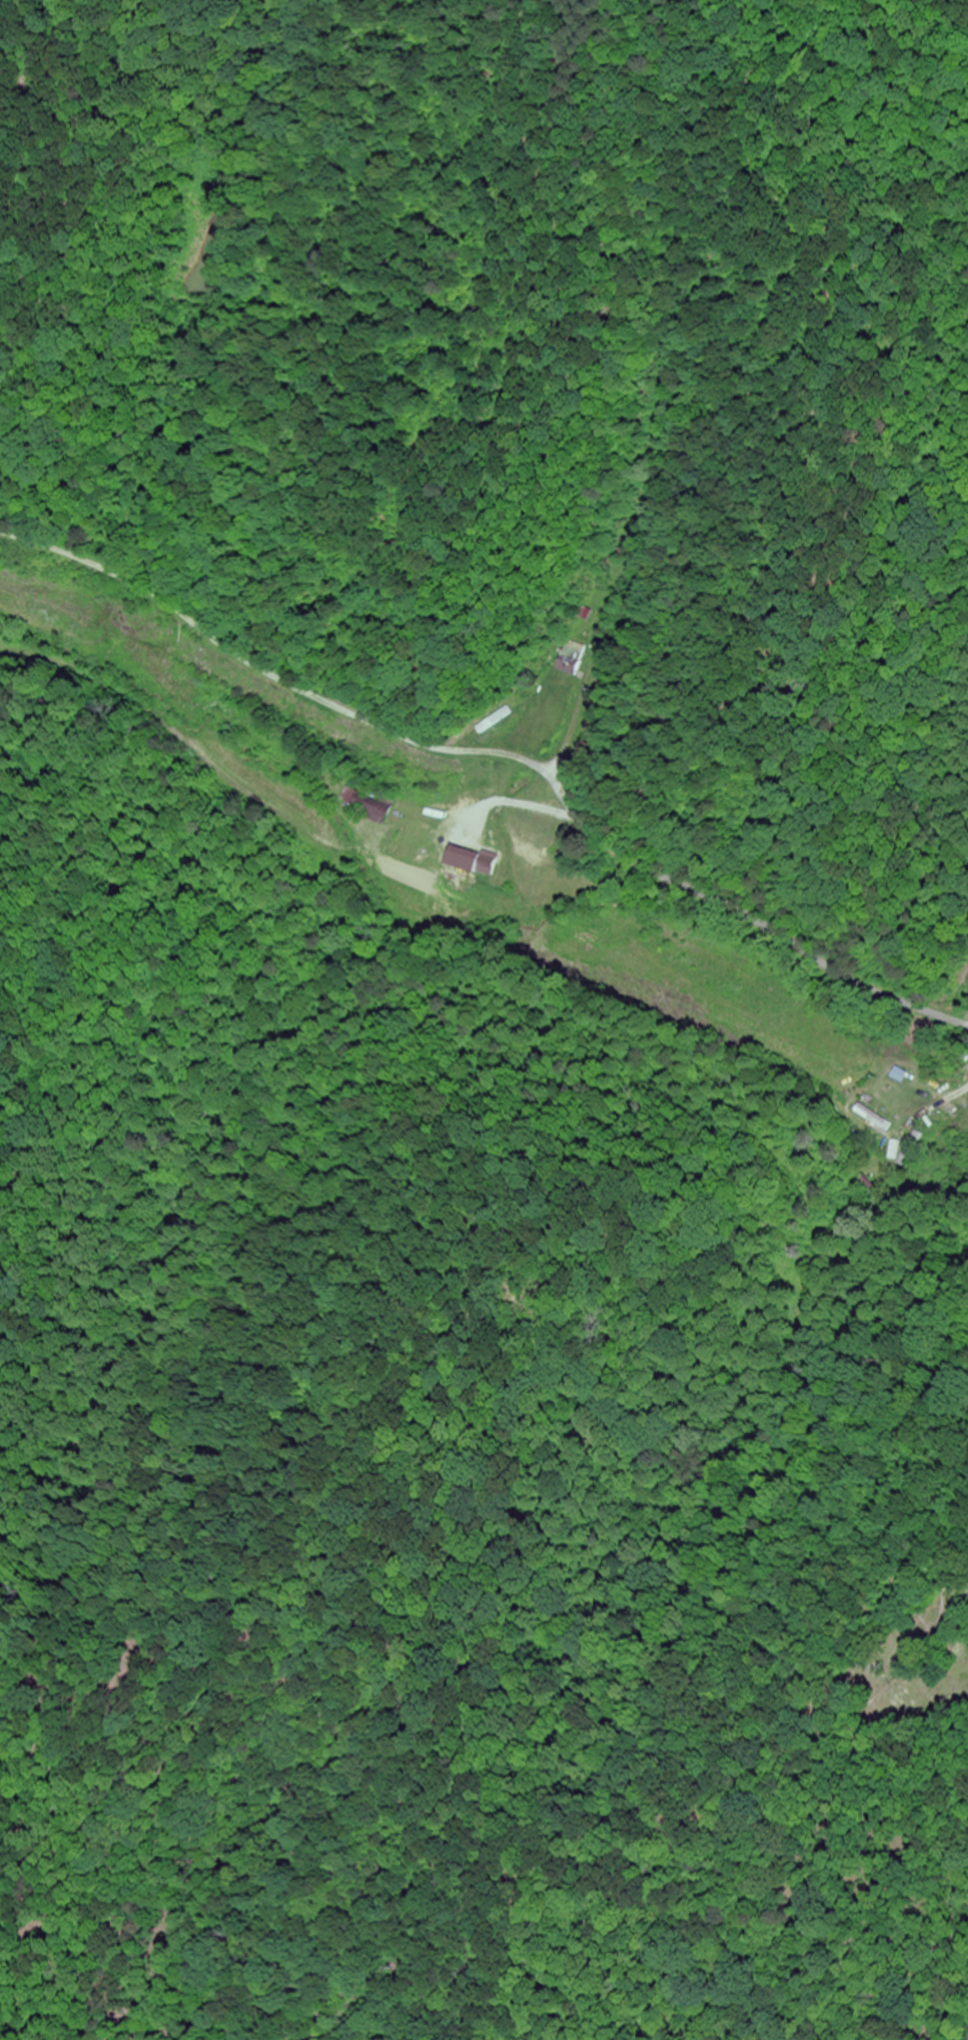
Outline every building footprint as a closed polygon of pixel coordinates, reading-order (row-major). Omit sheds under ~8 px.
[(621,551),(610,549),(608,565),(618,567),(621,551)] [(576,670),(585,648),(568,641),(559,664),(576,670)] [(346,788),(338,809),(381,828),(390,807),(346,788)] [(474,871),(493,876),(498,856),(479,851),(474,871)]
